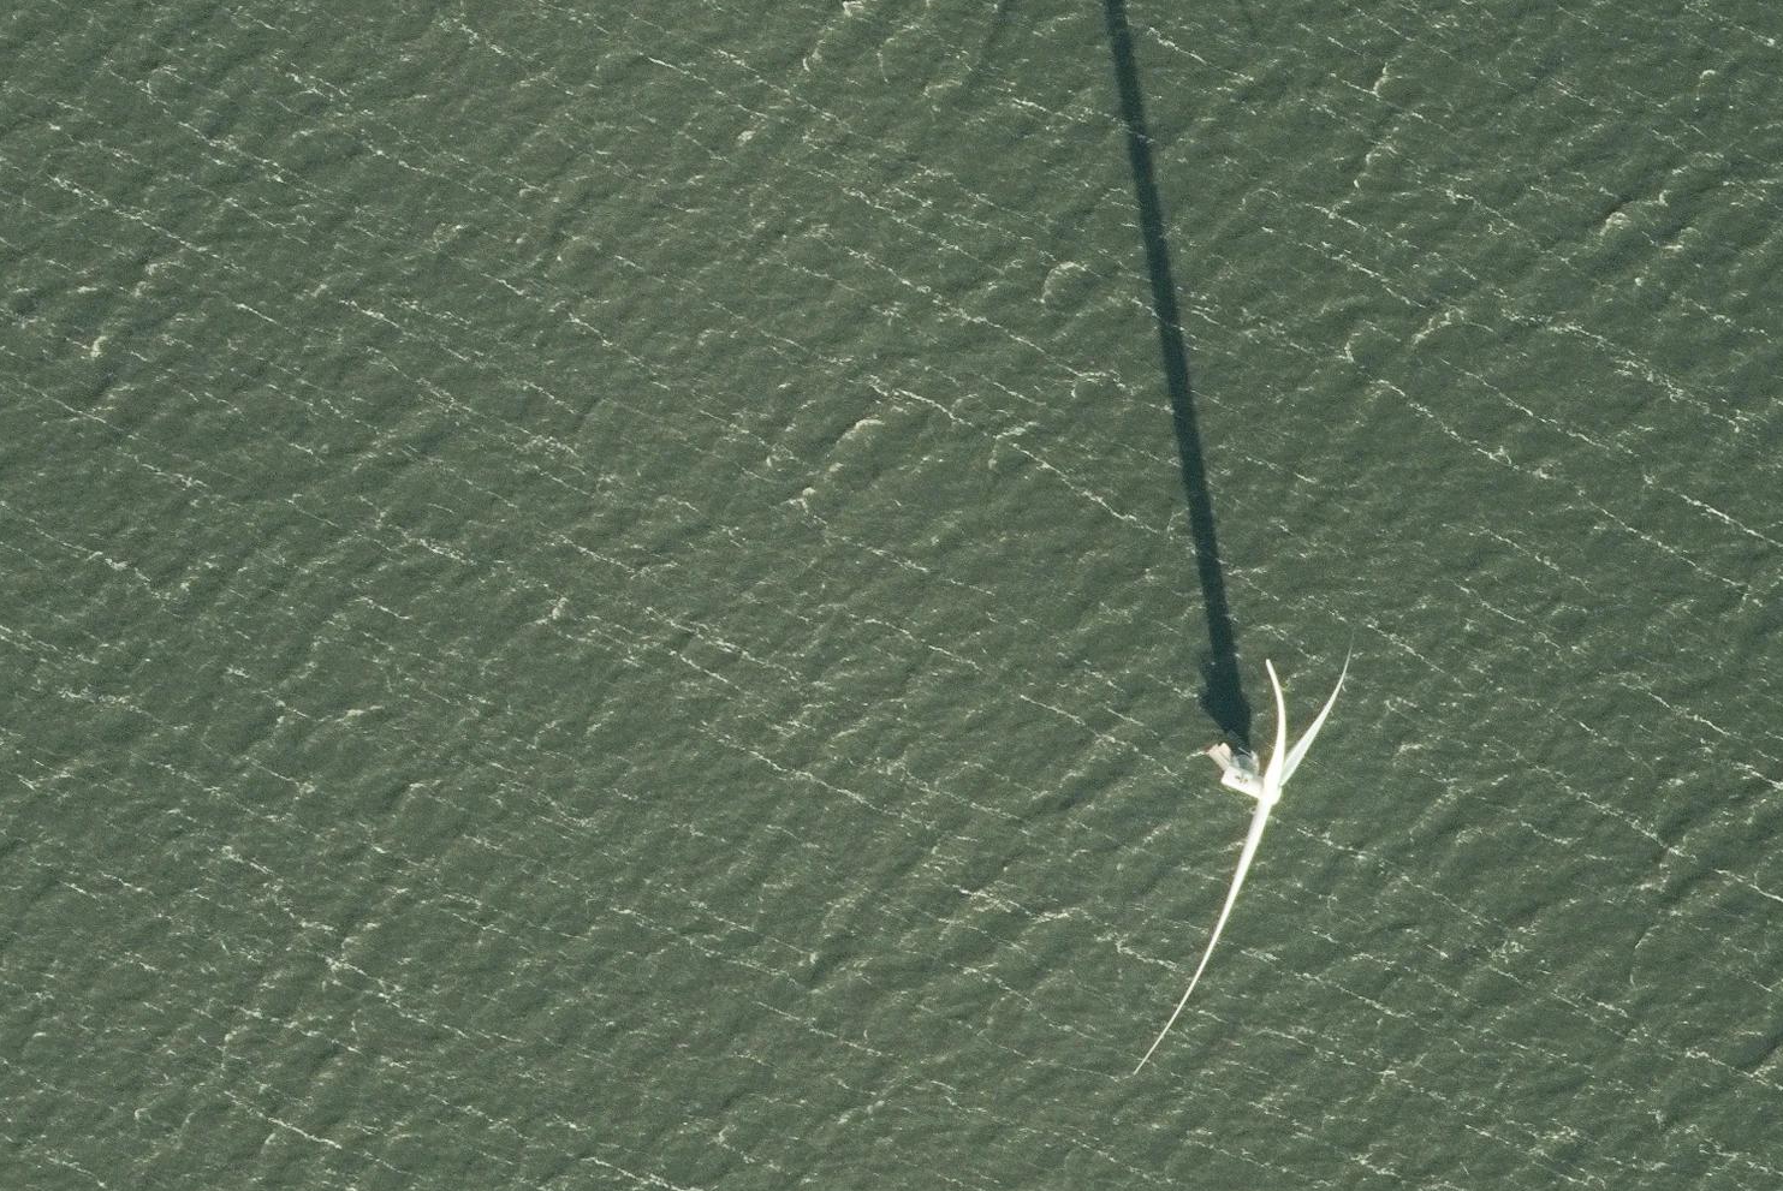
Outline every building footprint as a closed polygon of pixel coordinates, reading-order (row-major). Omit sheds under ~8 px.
[(1238,755),(1237,759),(1238,764),(1240,767),(1244,770),(1248,770),(1252,770),(1256,767),(1258,764),(1259,760),(1259,758),(1258,755),(1256,752),(1253,750),(1248,749),(1243,750),(1240,752),(1238,755)]
